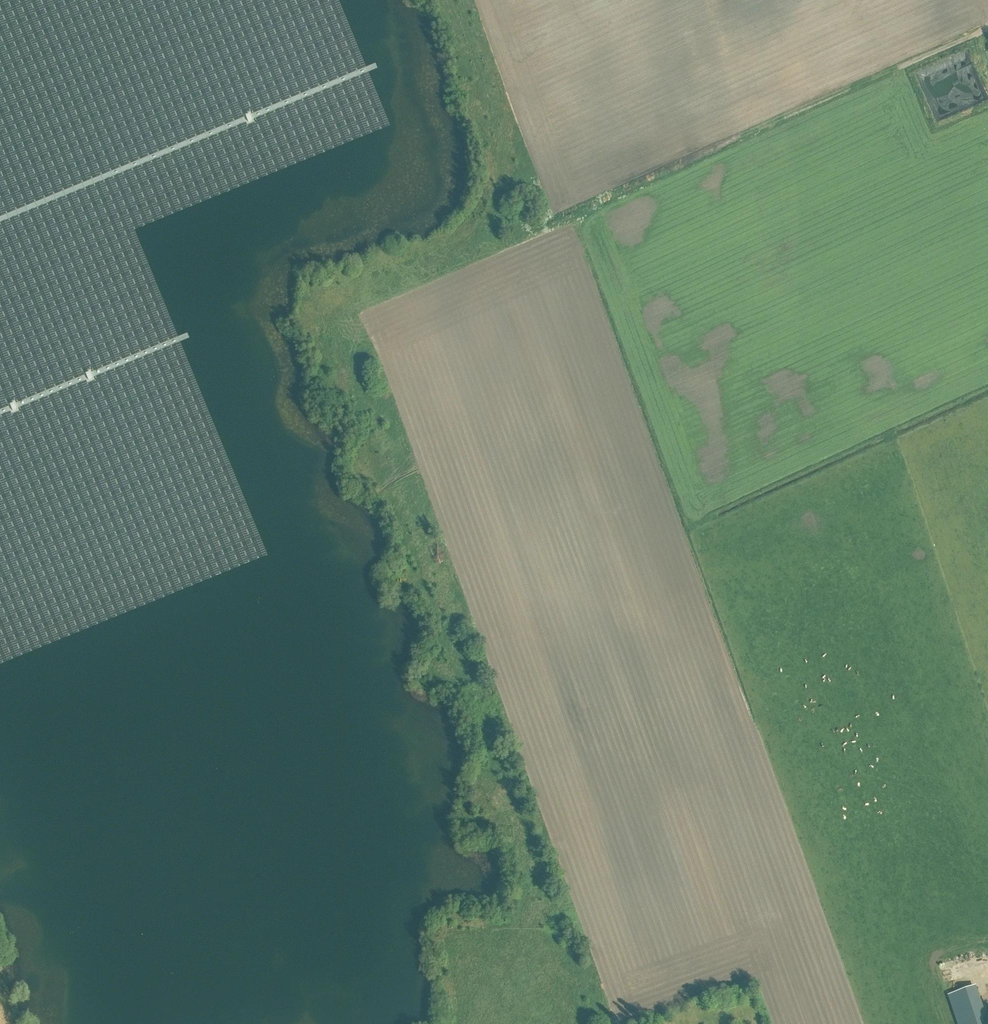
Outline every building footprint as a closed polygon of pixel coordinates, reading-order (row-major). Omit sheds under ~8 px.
[(976,986),(948,995),(958,1023),(987,1023),(987,1020),(976,986)]
